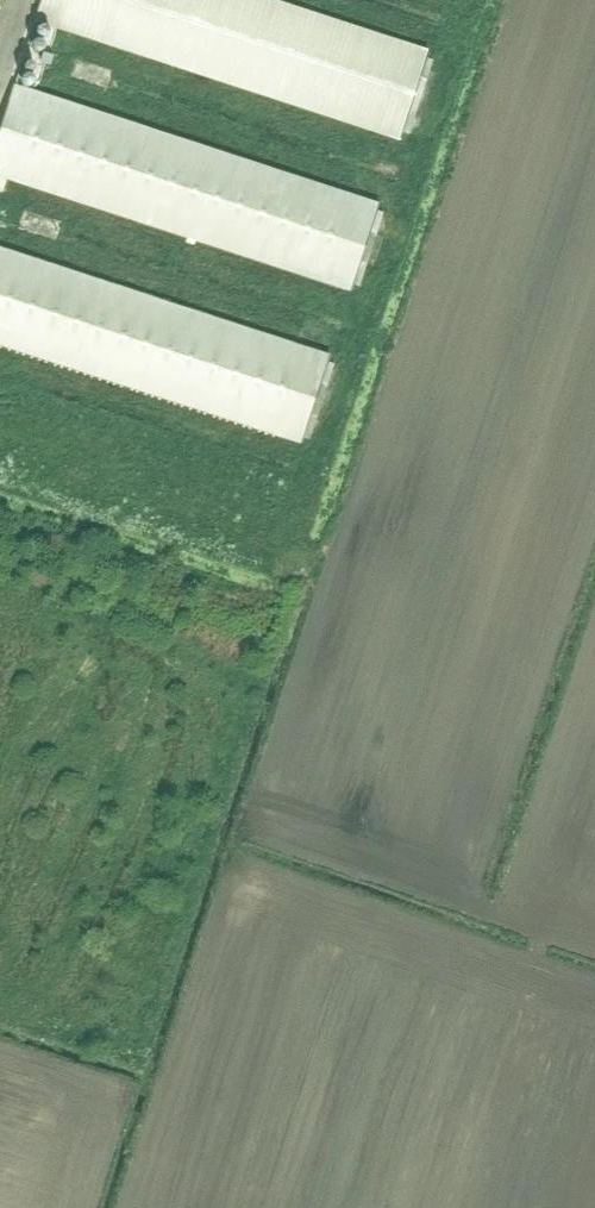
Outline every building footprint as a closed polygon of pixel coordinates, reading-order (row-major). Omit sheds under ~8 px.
[(251,0),(47,0),(38,26),(402,146),(430,59),(251,0)] [(18,87),(0,142),(0,181),(353,297),(382,207),(18,87)] [(0,255),(0,350),(306,449),(334,364),(0,255)]
